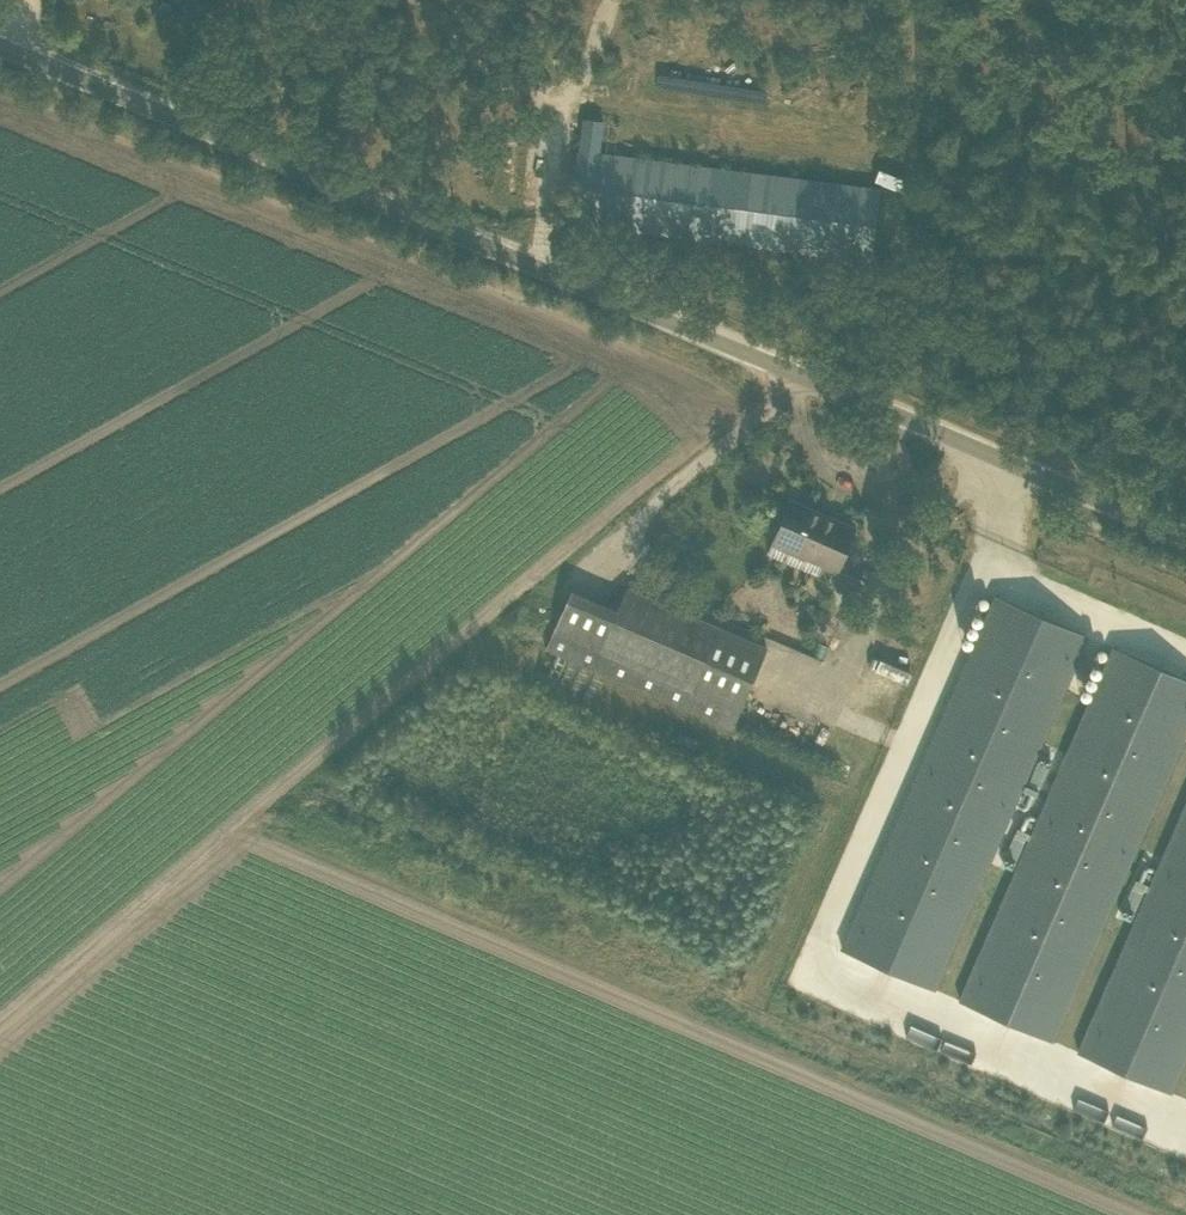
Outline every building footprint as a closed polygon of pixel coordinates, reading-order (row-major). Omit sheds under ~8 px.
[(578,152),(569,221),(871,259),(880,189),(598,154),(602,121),(583,119),(578,152)] [(836,568),(843,553),(854,527),(791,500),(769,552),(818,574),(823,563),(836,568)] [(681,575),(654,577),(655,590),(682,588),(681,575)] [(767,649),(751,642),(627,589),(599,652),(615,658),(608,676),(733,729),(767,649)] [(843,949),(935,989),(1088,635),(996,595),(843,949)] [(1053,1041),(1185,734),(1185,678),(1113,646),(959,1000),(1053,1041)] [(1079,1052),(1172,1093),(1185,1061),(1185,804),(1079,1052)]
